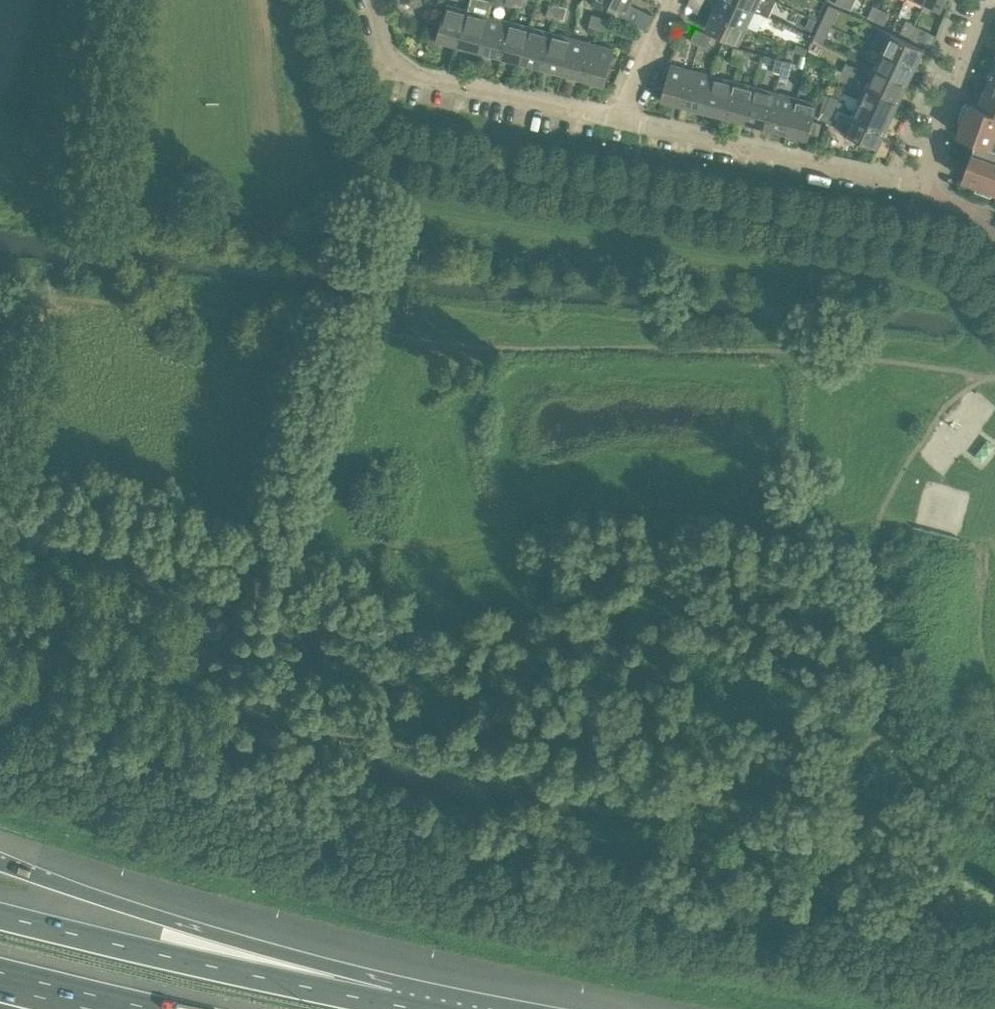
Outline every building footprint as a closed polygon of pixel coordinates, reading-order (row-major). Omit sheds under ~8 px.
[(459,44),(479,50),(488,15),(489,15),(493,0),(492,0),(471,0),(468,10),(459,44)] [(610,3),(607,10),(618,15),(621,8),(627,10),(631,0),(604,0),(610,3)] [(691,0),(690,0),(686,7),(697,12),(701,5),(691,0)] [(713,12),(746,27),(754,10),(733,0),(719,0),(713,12)] [(754,10),(754,9),(769,16),(776,0),(733,0),(754,10)] [(843,5),(851,9),(855,0),(845,0),(843,5)] [(924,2),(941,9),(946,0),(925,0),(924,2)] [(547,15),(557,17),(560,5),(553,3),(552,6),(550,5),(547,15)] [(648,23),(653,12),(633,3),(628,13),(648,23)] [(437,38),(459,44),(468,10),(446,4),(437,38)] [(830,4),(822,21),(831,25),(839,9),(830,4)] [(560,5),(557,17),(564,19),(567,7),(560,5)] [(868,17),(876,20),(881,9),(873,6),(868,17)] [(881,9),(876,20),(883,24),(889,13),(881,9)] [(746,27),(713,12),(706,28),(738,43),(746,27)] [(590,26),(598,28),(601,16),(593,13),(590,26)] [(479,50),(501,55),(510,21),(489,15),(488,15),(479,50)] [(601,16),(598,28),(606,30),(609,18),(601,16)] [(806,28),(812,31),(817,20),(811,17),(806,28)] [(501,55),(521,61),(530,26),(510,21),(501,55)] [(831,25),(822,21),(814,38),(823,42),(831,25)] [(901,32),(908,36),(914,24),(906,21),(901,32)] [(914,24),(908,36),(916,39),(921,28),(914,24)] [(521,61),(542,66),(551,32),(530,26),(521,61)] [(691,40),(700,44),(705,32),(697,28),(691,40)] [(872,46),(883,51),(915,66),(923,48),(880,28),(872,46)] [(542,66),(563,72),(572,37),(551,32),(542,66)] [(705,32),(700,44),(707,47),(713,36),(705,32)] [(563,72),(583,77),(592,43),(572,37),(563,72)] [(592,43),(583,77),(605,83),(615,49),(592,43)] [(797,44),(795,49),(806,53),(808,49),(797,44)] [(731,59),(740,61),(743,49),(734,47),(731,59)] [(743,49),(740,61),(748,63),(751,51),(743,49)] [(883,51),(875,67),(908,82),(915,66),(883,51)] [(773,69),(781,72),(784,60),(776,58),(774,64),(773,69)] [(781,72),(782,72),(790,74),(791,68),(793,62),(784,60),(781,72)] [(846,62),(843,70),(854,75),(858,68),(846,62)] [(661,98),(683,104),(692,70),(670,64),(661,98)] [(875,67),(867,84),(900,99),(908,82),(875,67)] [(683,104),(704,110),(713,75),(692,70),(683,104)] [(854,75),(843,70),(839,78),(850,84),(854,75)] [(985,89),(994,93),(994,74),(991,72),(985,89)] [(704,110),(725,115),(734,81),(713,75),(704,110)] [(725,115),(745,121),(754,86),(734,81),(725,115)] [(867,84),(860,99),(892,115),(900,99),(867,84)] [(745,121),(766,126),(775,92),(754,86),(745,121)] [(978,106),(994,112),(994,93),(985,89),(978,106)] [(766,126),(787,132),(796,97),(775,92),(766,126)] [(823,111),(827,103),(830,96),(825,94),(818,118),(832,122),(834,116),(823,111)] [(830,96),(827,103),(839,109),(843,101),(831,95),(830,96)] [(796,97),(787,132),(809,138),(810,132),(818,134),(821,123),(813,121),(814,118),(818,103),(796,97)] [(860,99),(852,116),(885,131),(892,115),(860,99)] [(994,190),(994,147),(992,146),(994,137),(994,112),(978,106),(969,102),(958,134),(976,141),(973,150),(972,150),(962,178),(994,190)] [(839,109),(827,103),(823,111),(834,116),(835,117),(839,109)] [(885,131),(852,116),(841,111),(834,127),(845,132),(877,147),(885,131)]
